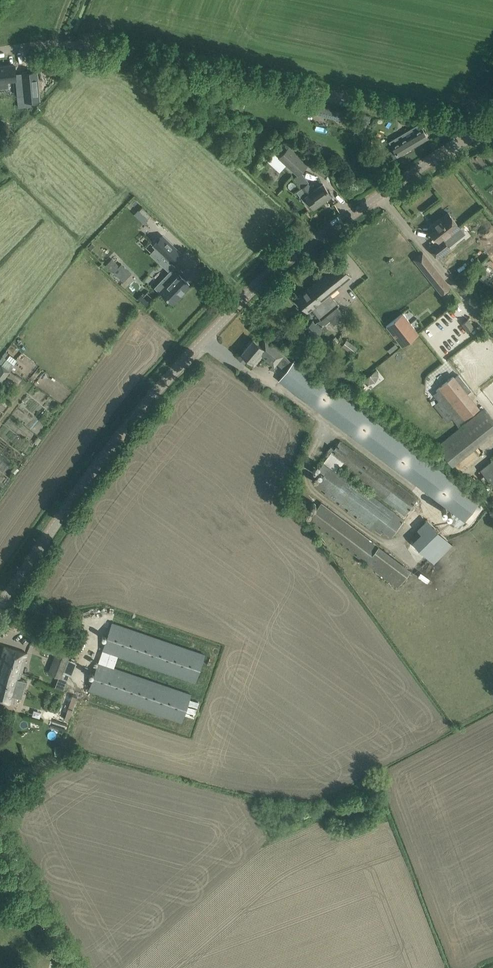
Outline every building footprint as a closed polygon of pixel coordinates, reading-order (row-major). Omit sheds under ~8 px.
[(0,67),(0,87),(8,87),(7,79),(15,78),(14,65),(0,67)] [(23,97),(14,98),(15,108),(27,107),(27,105),(33,104),(32,90),(30,76),(21,77),(23,91),(23,97)] [(343,111),(320,106),(318,114),(341,119),(343,111)] [(370,117),(358,114),(356,121),(369,124),(370,117)] [(389,141),(398,155),(428,138),(420,124),(389,141)] [(296,140),(292,144),(301,153),(305,149),(296,140)] [(309,164),(289,146),(278,158),(298,176),(309,164)] [(312,191),(307,184),(301,188),(297,191),(306,204),(310,201),(314,206),(330,194),(323,184),(312,191)] [(438,240),(429,247),(438,258),(450,248),(443,240),(459,226),(448,212),(439,219),(440,221),(430,229),(438,240)] [(181,253),(162,235),(153,245),(166,257),(161,262),(168,268),(181,253)] [(422,252),(414,258),(441,293),(450,286),(422,252)] [(119,265),(111,258),(106,264),(113,271),(119,265)] [(314,306),(323,317),(311,326),(310,324),(305,328),(313,338),(327,327),(325,324),(330,320),(333,325),(345,315),(337,306),(338,304),(330,293),(351,276),(339,262),(296,297),(308,311),(314,306)] [(189,285),(190,284),(177,273),(179,271),(173,265),(154,286),(159,292),(161,290),(173,302),(180,295),(179,293),(188,284),(189,285)] [(142,299),(148,305),(153,300),(147,294),(142,299)] [(403,313),(386,325),(402,346),(419,333),(403,313)] [(468,319),(462,323),(468,331),(474,326),(468,319)] [(253,339),(242,353),(247,357),(248,358),(249,359),(252,362),(258,355),(261,352),(275,363),(275,364),(283,354),(275,347),(273,346),(265,339),(261,345),(253,339)] [(347,340),(342,346),(353,354),(358,347),(347,340)] [(9,371),(7,369),(12,362),(13,363),(16,359),(10,354),(7,358),(3,355),(0,359),(0,383),(9,371)] [(285,372),(279,379),(469,523),(480,507),(475,504),(479,499),(294,360),(292,362),(285,372)] [(370,384),(382,376),(377,369),(365,378),(370,384)] [(437,389),(444,398),(435,405),(447,420),(452,417),(458,424),(478,408),(466,393),(470,389),(458,374),(454,378),(453,376),(437,389)] [(484,408),(436,446),(452,466),(492,433),(492,420),(484,408)] [(382,536),(385,532),(391,537),(403,521),(338,471),(341,466),(405,516),(417,501),(340,441),(334,449),(330,447),(326,453),(329,455),(322,465),(321,464),(317,469),(324,474),(316,484),(382,536)] [(492,486),(492,459),(480,469),(492,486)] [(378,545),(321,502),(308,519),(397,587),(410,570),(378,545)] [(414,540),(435,562),(455,544),(430,517),(418,528),(423,532),(414,540)] [(88,690),(180,721),(190,694),(112,667),(116,655),(194,681),(203,654),(110,622),(88,690)] [(30,644),(55,654),(47,672),(59,678),(75,641),(63,636),(60,643),(36,632),(30,644)] [(0,661),(0,665),(22,672),(27,652),(4,646),(0,661)] [(13,703),(15,695),(21,697),(26,680),(20,678),(22,672),(0,665),(0,699),(13,703)]
